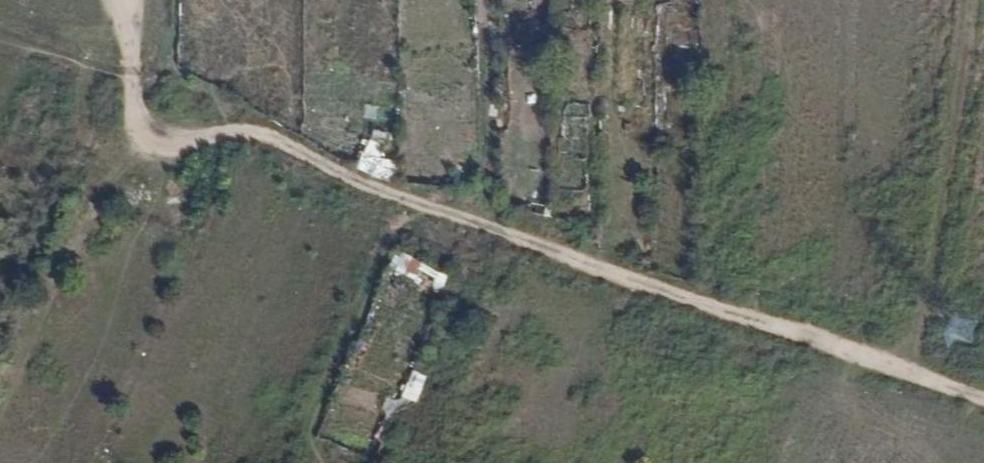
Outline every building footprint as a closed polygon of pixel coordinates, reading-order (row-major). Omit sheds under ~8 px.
[(586,102),(564,104),(565,117),(587,115),(586,102)] [(368,154),(383,156),(386,132),(370,131),(368,154)] [(361,156),(359,176),(394,178),(395,158),(361,156)] [(444,289),(448,270),(394,257),(390,276),(444,289)] [(403,399),(419,403),(426,374),(411,370),(403,399)]
